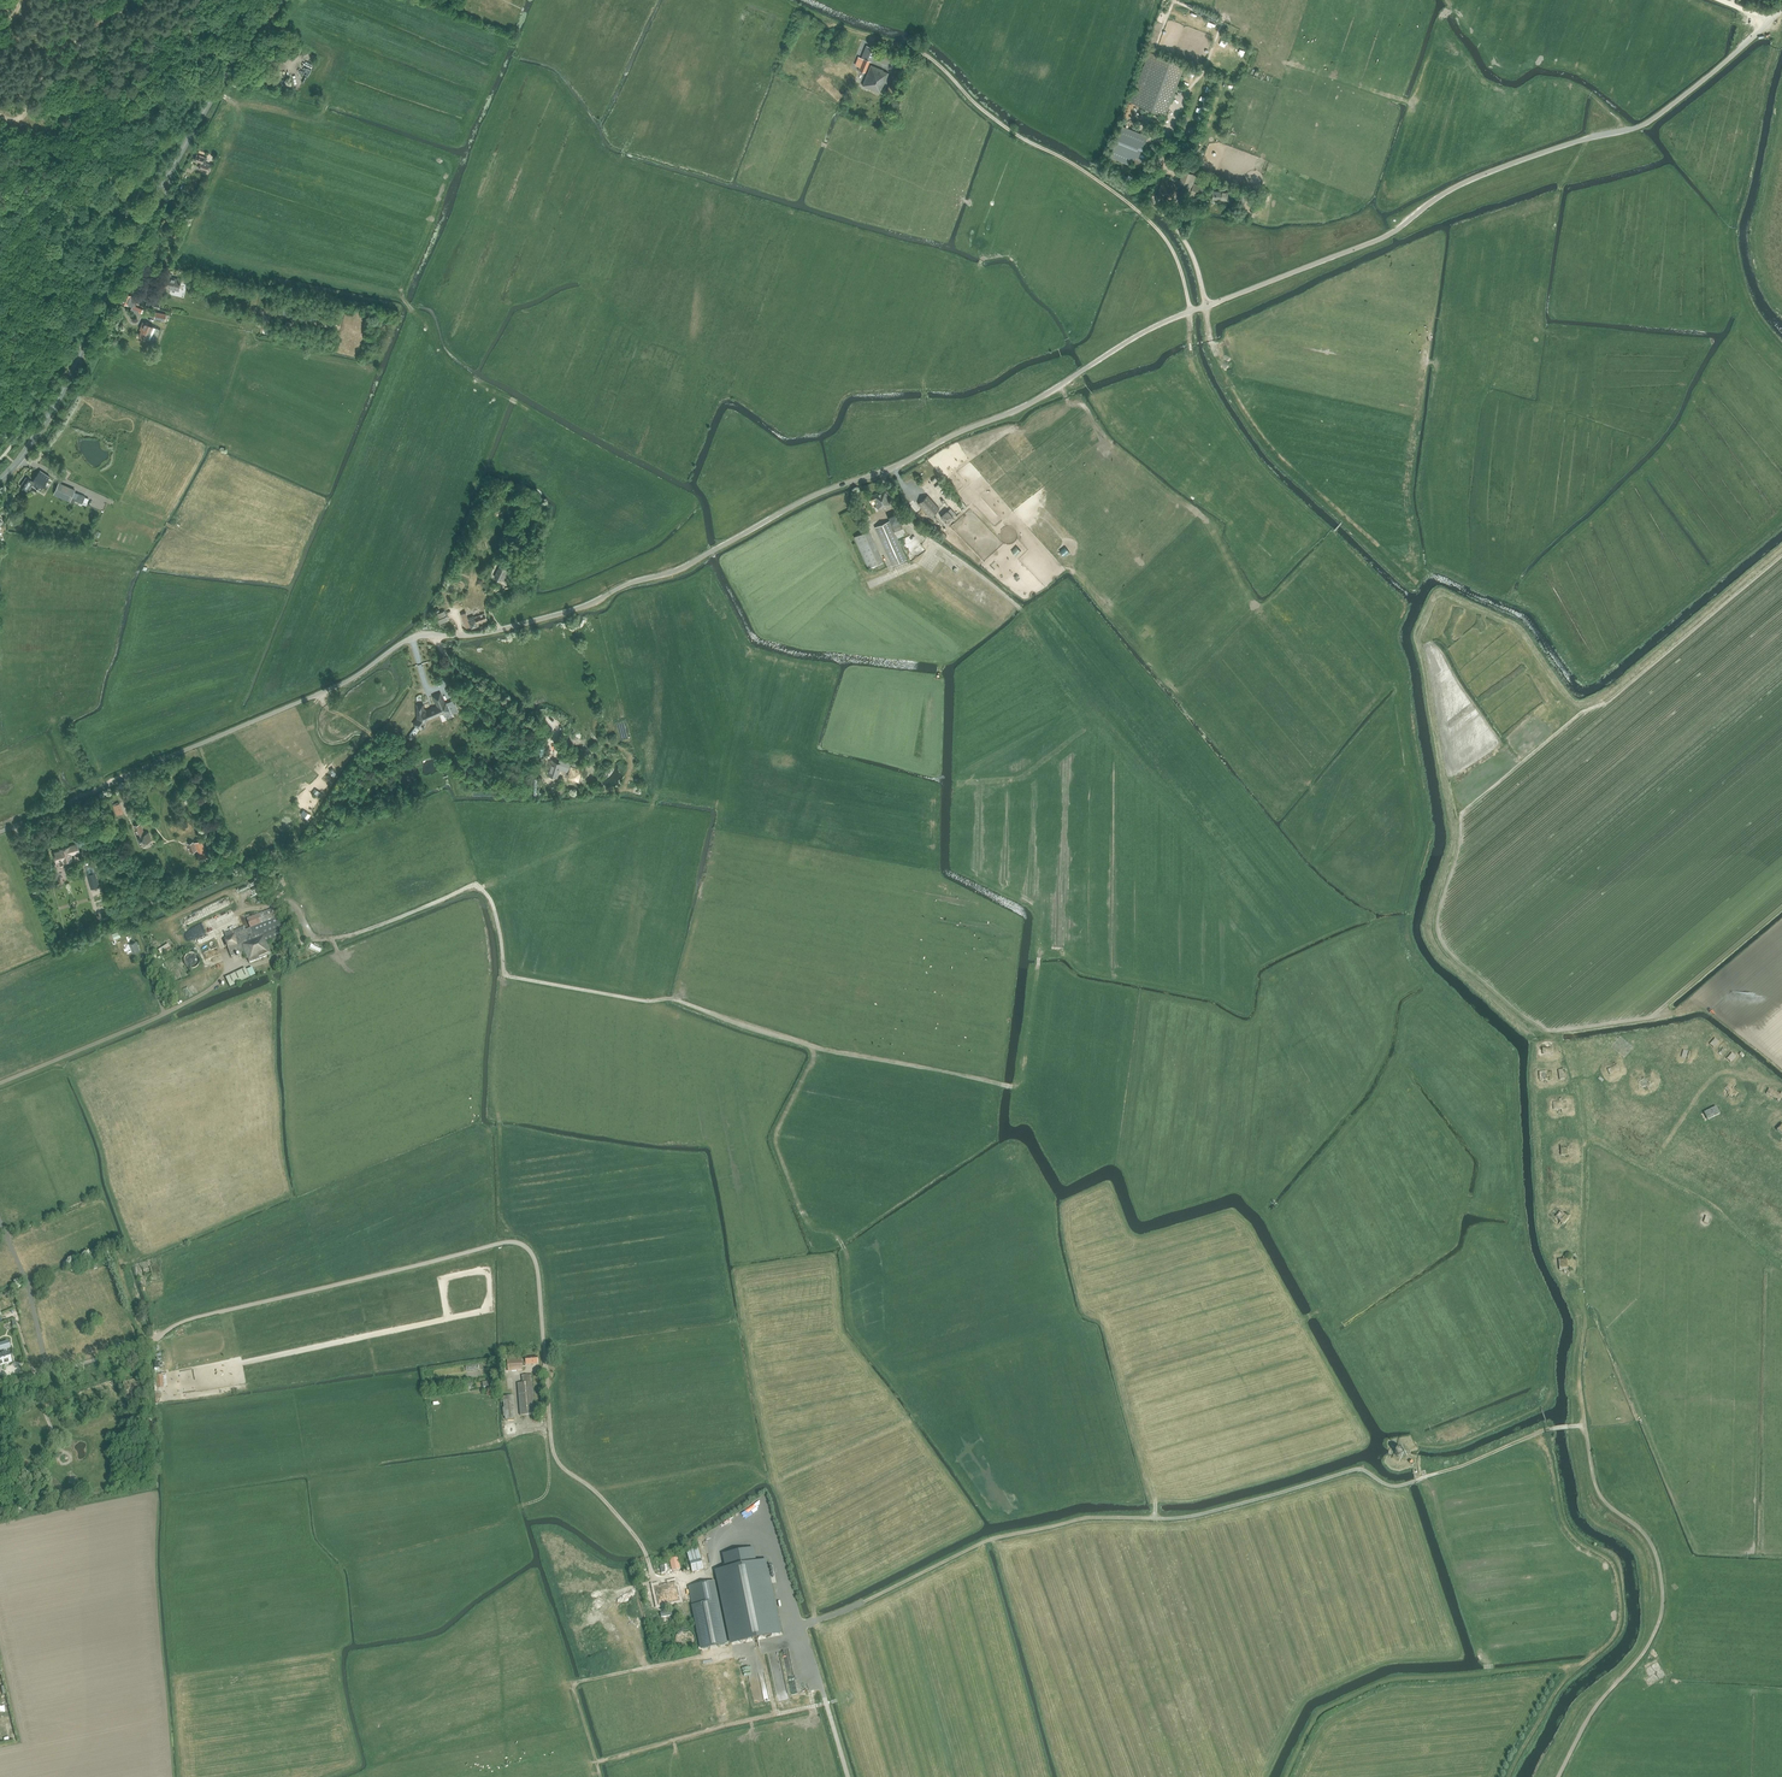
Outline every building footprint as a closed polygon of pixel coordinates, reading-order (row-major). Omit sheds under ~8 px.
[(860,67),(858,70),(865,73),(869,61),(871,62),(876,51),(867,47),(862,58),(858,56),(855,65),(860,67)] [(1130,102),(1166,115),(1184,65),(1184,64),(1158,55),(1149,51),(1130,102)] [(882,71),(883,70),(871,66),(862,86),(880,93),(888,73),(882,71)] [(885,94),(893,98),(902,72),(895,69),(885,94)] [(1141,165),(1146,153),(1142,151),(1148,136),(1122,126),(1110,156),(1131,165),(1133,162),(1141,165)] [(1163,156),(1162,156),(1155,153),(1152,161),(1160,164),(1163,156)] [(204,157),(204,158),(197,155),(195,161),(201,163),(199,169),(206,171),(205,172),(209,173),(211,167),(206,166),(209,167),(210,163),(206,162),(207,157),(204,157)] [(1151,164),(1149,170),(1158,174),(1161,167),(1151,164)] [(1186,171),(1194,174),(1197,168),(1194,166),(1193,168),(1188,166),(1186,171)] [(1189,190),(1191,191),(1190,193),(1194,195),(1195,192),(1201,195),(1204,186),(1194,183),(1197,175),(1183,170),(1179,182),(1184,184),(1181,190),(1188,193),(1189,190)] [(1156,198),(1159,199),(1160,196),(1174,201),(1179,186),(1175,185),(1176,185),(1167,182),(1169,178),(1164,176),(1157,195),(1156,195),(1156,198)] [(1139,188),(1146,192),(1149,187),(1142,183),(1139,188)] [(1218,200),(1224,201),(1227,201),(1228,192),(1226,192),(1226,191),(1222,191),(1222,192),(1212,191),(1211,198),(1218,199),(1218,200)] [(1240,191),(1238,201),(1245,203),(1248,193),(1240,191)] [(148,273),(155,275),(157,267),(150,266),(148,273)] [(165,277),(166,278),(163,292),(168,293),(170,292),(170,289),(179,291),(181,280),(170,278),(171,274),(166,273),(165,277)] [(122,302),(131,306),(133,306),(131,309),(141,313),(143,309),(136,306),(136,305),(132,303),(133,301),(135,302),(137,297),(125,293),(122,302)] [(266,311),(281,314),(283,307),(267,304),(266,311)] [(319,315),(308,313),(293,310),(291,316),(307,320),(308,319),(317,321),(317,322),(333,325),(335,318),(319,315)] [(154,318),(165,321),(167,314),(156,312),(154,318)] [(143,328),(139,336),(143,338),(149,340),(150,341),(154,332),(155,328),(154,327),(153,327),(149,325),(148,324),(145,323),(144,322),(142,327),(143,328)] [(26,478),(20,486),(23,488),(28,492),(33,485),(34,486),(33,487),(40,491),(41,490),(45,483),(49,477),(40,471),(36,477),(34,480),(33,482),(26,478)] [(54,494),(70,501),(75,490),(59,483),(54,494)] [(868,496),(869,499),(870,502),(874,500),(877,507),(875,508),(876,509),(881,507),(881,508),(890,505),(885,491),(868,496)] [(82,504),(86,496),(78,493),(74,500),(82,504)] [(939,508),(928,495),(918,503),(930,517),(933,520),(936,517),(933,514),(939,508)] [(941,517),(947,523),(953,517),(947,511),(941,517)] [(888,517),(889,520),(874,527),(891,565),(906,559),(897,538),(906,535),(905,532),(900,522),(890,527),(889,525),(892,524),(899,521),(898,520),(899,520),(896,514),(895,514),(895,513),(889,516),(889,517),(888,517)] [(883,561),(869,530),(854,537),(868,568),(883,561)] [(500,578),(505,580),(509,572),(506,570),(507,569),(499,565),(493,576),(499,579),(500,578)] [(476,623),(486,619),(485,614),(474,617),(474,616),(468,618),(466,612),(461,614),(466,628),(470,626),(471,627),(477,625),(476,623)] [(440,694),(433,697),(437,707),(426,712),(424,710),(423,705),(417,705),(417,719),(414,723),(416,724),(415,725),(420,728),(423,726),(424,725),(424,722),(426,718),(442,712),(442,713),(448,711),(445,704),(444,704),(440,694)] [(544,757),(536,758),(537,769),(545,769),(544,757)] [(558,765),(551,763),(548,776),(557,778),(559,770),(569,772),(568,777),(574,778),(573,780),(580,782),(582,776),(579,775),(581,768),(576,767),(577,764),(559,760),(558,765)] [(406,761),(401,766),(409,773),(412,770),(414,768),(408,763),(406,761)] [(312,792),(319,797),(322,793),(315,788),(312,792)] [(113,805),(116,815),(123,813),(120,803),(113,805)] [(133,825),(140,844),(151,840),(148,832),(144,833),(140,822),(133,825)] [(193,841),(188,843),(190,848),(188,848),(190,853),(196,850),(197,850),(201,859),(207,856),(201,840),(194,843),(193,841)] [(57,863),(59,862),(59,863),(60,864),(61,864),(62,864),(63,864),(63,863),(64,862),(73,860),(71,853),(79,851),(78,845),(60,850),(61,852),(54,853),(57,863)] [(95,873),(91,874),(87,875),(91,889),(100,887),(95,873)] [(284,936),(275,913),(273,909),(247,919),(250,928),(246,930),(244,927),(227,934),(228,937),(224,939),(231,956),(244,951),(247,958),(249,963),(270,954),(266,943),(284,936)] [(112,933),(114,939),(121,936),(118,930),(112,933)] [(129,944),(133,952),(140,949),(136,941),(135,941),(134,938),(129,940),(131,943),(129,944)] [(229,987),(250,978),(255,975),(252,968),(246,971),(245,969),(225,979),(229,987)] [(1635,1048),(1621,1036),(1612,1047),(1626,1059),(1635,1048)] [(1712,1046),(1716,1049),(1721,1042),(1717,1039),(1712,1046)] [(1556,1055),(1556,1048),(1555,1048),(1555,1046),(1555,1047),(1553,1047),(1553,1046),(1553,1048),(1544,1048),(1544,1050),(1543,1050),(1543,1051),(1543,1054),(1556,1055)] [(1691,1052),(1685,1051),(1683,1058),(1688,1060),(1689,1057),(1690,1058),(1689,1060),(1690,1060),(1692,1053),(1691,1053),(1690,1057),(1689,1057),(1691,1052)] [(1729,1060),(1733,1063),(1738,1057),(1734,1054),(1729,1060)] [(1622,1070),(1620,1064),(1619,1065),(1618,1063),(1618,1064),(1617,1065),(1616,1064),(1617,1066),(1610,1069),(1611,1071),(1610,1071),(1611,1072),(1613,1075),(1622,1070)] [(1554,1073),(1550,1073),(1550,1070),(1549,1073),(1548,1073),(1547,1070),(1548,1073),(1543,1073),(1543,1080),(1543,1081),(1544,1081),(1544,1082),(1545,1082),(1545,1081),(1546,1081),(1546,1080),(1548,1080),(1548,1082),(1548,1084),(1548,1082),(1549,1082),(1550,1084),(1550,1082),(1552,1082),(1552,1080),(1554,1080),(1554,1073)] [(1652,1077),(1647,1079),(1647,1076),(1647,1079),(1646,1080),(1644,1078),(1646,1080),(1642,1082),(1641,1082),(1644,1088),(1645,1089),(1646,1089),(1647,1089),(1647,1088),(1649,1087),(1650,1088),(1651,1090),(1650,1088),(1651,1088),(1652,1090),(1653,1089),(1651,1088),(1654,1086),(1653,1085),(1655,1084),(1652,1077)] [(1741,1094),(1739,1092),(1737,1090),(1739,1088),(1738,1088),(1737,1090),(1736,1088),(1737,1087),(1737,1086),(1735,1088),(1734,1088),(1730,1085),(1727,1088),(1727,1089),(1729,1091),(1728,1091),(1728,1092),(1729,1092),(1729,1093),(1730,1093),(1731,1092),(1731,1093),(1728,1096),(1729,1097),(1730,1095),(1732,1096),(1730,1098),(1732,1096),(1734,1098),(1736,1096),(1738,1098),(1741,1094)] [(1781,1101),(1781,1100),(1781,1095),(1781,1096),(1778,1094),(1778,1093),(1771,1090),(1769,1095),(1779,1101),(1778,1103),(1779,1102),(1780,1102),(1779,1104),(1781,1101)] [(1569,1102),(1564,1102),(1564,1098),(1563,1098),(1563,1100),(1562,1100),(1561,1098),(1561,1097),(1562,1102),(1557,1102),(1556,1103),(1556,1109),(1557,1110),(1557,1111),(1558,1111),(1559,1111),(1559,1110),(1560,1110),(1563,1110),(1562,1112),(1563,1112),(1563,1110),(1564,1110),(1564,1112),(1565,1112),(1564,1110),(1569,1110),(1569,1102)] [(1719,1108),(1706,1114),(1710,1121),(1722,1115),(1719,1108)] [(1570,1147),(1564,1147),(1564,1156),(1570,1156),(1570,1158),(1570,1157),(1571,1157),(1571,1158),(1572,1158),(1572,1156),(1572,1153),(1575,1153),(1575,1149),(1572,1149),(1572,1147),(1572,1145),(1571,1147),(1570,1147),(1570,1145),(1570,1147)] [(1567,1217),(1563,1213),(1562,1213),(1559,1217),(1559,1218),(1563,1221),(1562,1221),(1563,1222),(1563,1221),(1562,1222),(1563,1223),(1562,1224),(1562,1225),(1564,1223),(1565,1224),(1564,1226),(1565,1224),(1566,1225),(1571,1219),(1571,1218),(1572,1217),(1570,1218),(1569,1217),(1570,1216),(1570,1215),(1569,1217),(1568,1216),(1567,1217)] [(1562,1270),(1566,1270),(1567,1273),(1567,1271),(1570,1271),(1570,1272),(1571,1272),(1570,1270),(1573,1270),(1573,1269),(1571,1269),(1570,1260),(1570,1258),(1569,1258),(1569,1259),(1566,1259),(1567,1258),(1566,1258),(1565,1261),(1562,1261),(1562,1270)] [(2,1367),(9,1365),(6,1355),(2,1356),(0,1351),(9,1349),(7,1342),(0,1344),(0,1359),(2,1367)] [(537,1364),(537,1361),(537,1357),(521,1358),(521,1355),(501,1357),(503,1372),(522,1371),(522,1367),(526,1367),(526,1365),(537,1364)] [(531,1375),(527,1376),(522,1376),(522,1383),(517,1384),(520,1416),(535,1414),(531,1375)] [(134,1389),(135,1398),(141,1397),(140,1389),(141,1388),(139,1378),(122,1380),(124,1391),(134,1389)] [(503,1397),(505,1417),(505,1420),(515,1418),(514,1416),(512,1396),(503,1397)] [(1405,1455),(1405,1451),(1402,1448),(1398,1448),(1395,1451),(1396,1456),(1398,1459),(1402,1458),(1405,1455)] [(76,1462),(60,1467),(66,1483),(85,1478),(76,1462)] [(686,1550),(692,1572),(703,1570),(697,1548),(686,1550)] [(774,1609),(767,1573),(764,1561),(754,1563),(751,1549),(724,1555),(727,1569),(717,1571),(723,1600),(724,1607),(732,1642),(779,1633),(775,1614),(774,1609)] [(669,1558),(672,1570),(680,1568),(678,1556),(669,1558)] [(713,1581),(688,1586),(701,1649),(716,1646),(726,1644),(717,1600),(713,1581)] [(674,1582),(654,1587),(658,1606),(680,1601),(676,1587),(675,1588),(674,1582)] [(672,1617),(679,1615),(678,1609),(659,1613),(661,1619),(666,1618),(667,1621),(672,1620),(672,1617)] [(1659,1665),(1644,1676),(1652,1687),(1667,1676),(1659,1665)]
